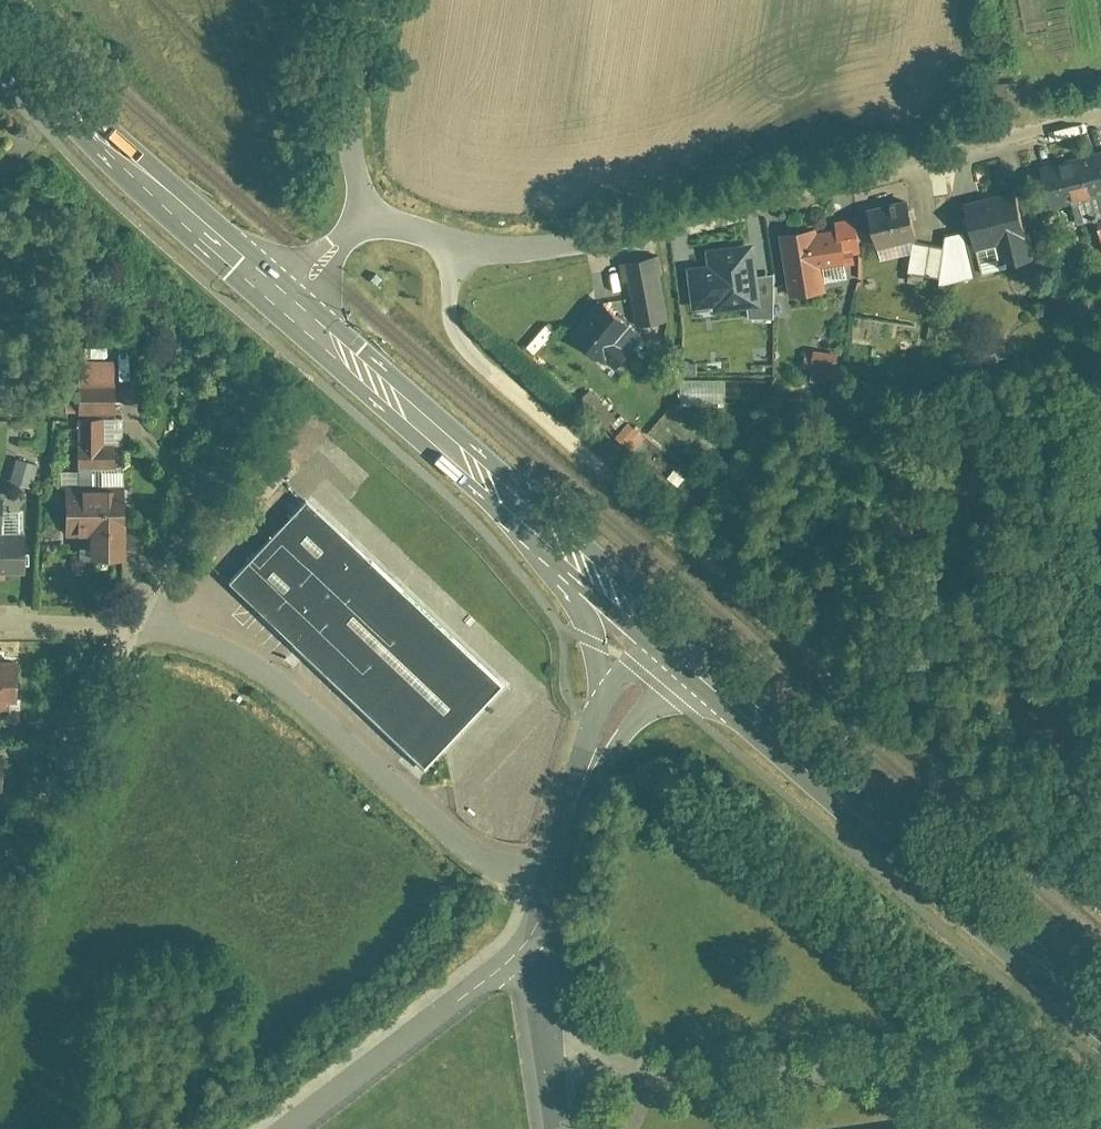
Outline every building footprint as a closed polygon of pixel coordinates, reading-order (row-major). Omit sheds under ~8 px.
[(1042,170),(1052,211),(1100,199),(1100,155),(1042,170)] [(1016,193),(966,206),(978,251),(1000,245),(1007,271),(1035,263),(1016,193)] [(909,207),(870,216),(878,250),(917,240),(909,207)] [(780,221),(789,288),(821,284),(820,276),(846,272),(844,257),(857,256),(856,247),(861,246),(857,210),(836,213),(837,221),(817,223),(816,217),(780,221)] [(939,279),(938,285),(976,281),(964,235),(943,240),(942,250),(939,279)] [(758,301),(751,246),(711,251),(713,267),(692,269),(695,294),(716,292),(718,306),(758,301)] [(942,250),(917,246),(911,273),(939,279),(942,250)] [(624,261),(637,328),(670,322),(658,254),(624,261)] [(613,373),(642,337),(600,303),(571,338),(613,373)] [(806,345),(799,400),(846,406),(849,381),(834,379),(838,349),(806,345)] [(78,364),(78,416),(116,416),(115,364),(78,364)] [(1099,439),(1100,439),(1100,401),(1093,403),(1099,439)] [(73,450),(73,468),(111,468),(111,448),(104,448),(104,420),(81,420),(82,450),(73,450)] [(678,483),(698,494),(714,466),(724,473),(739,447),(709,429),(678,483)] [(30,483),(35,460),(14,455),(9,479),(30,483)] [(65,538),(85,537),(86,561),(123,560),(120,486),(63,488),(65,538)] [(302,504),(225,585),(421,774),(499,693),(302,504)] [(33,575),(33,540),(0,540),(0,575),(33,575)] [(15,709),(14,664),(0,664),(0,709),(15,709)]
